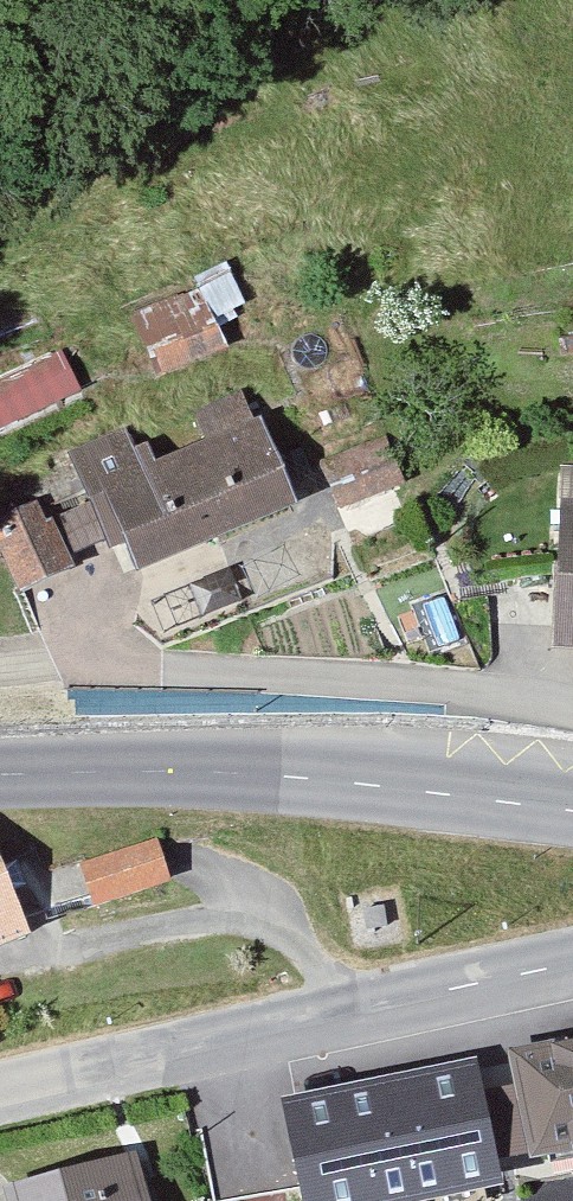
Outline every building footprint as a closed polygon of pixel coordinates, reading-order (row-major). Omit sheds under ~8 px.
[(193,287),(134,315),(160,373),(220,345),(193,287)] [(0,371),(0,420),(82,395),(69,351),(0,371)] [(72,454),(112,546),(129,539),(140,566),(292,502),(258,423),(140,473),(122,433),(72,454)] [(383,436),(321,462),(341,508),(402,482),(383,436)] [(556,527),(555,637),(572,637),(572,473),(557,473),(556,527)] [(0,521),(0,549),(26,598),(73,574),(36,502),(0,521)] [(38,929),(0,835),(0,945),(38,929)] [(158,835),(79,861),(93,902),(172,877),(158,835)] [(511,1046),(535,1150),(572,1141),(572,1031),(511,1046)] [(291,1102),(311,1200),(359,1200),(493,1174),(471,1065),(291,1102)] [(15,1190),(18,1200),(144,1200),(132,1157),(15,1190)]
